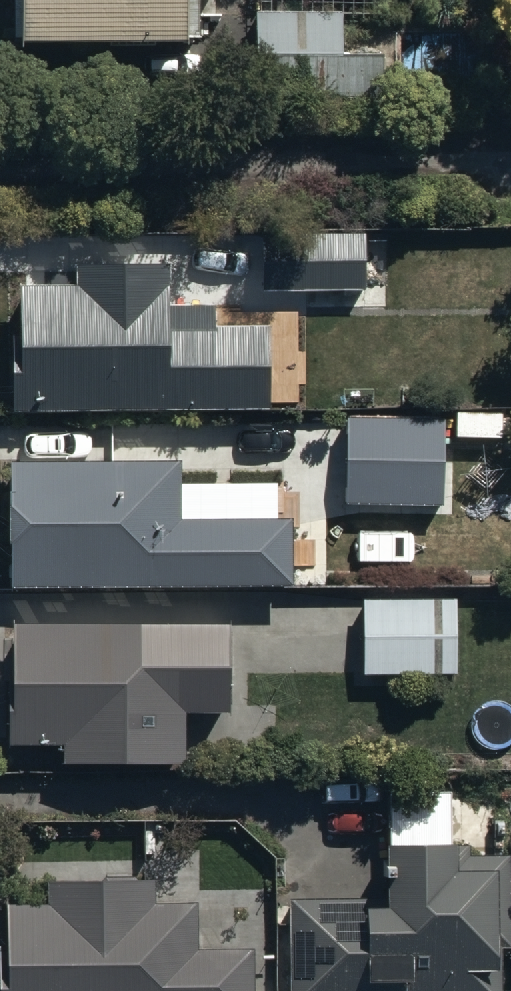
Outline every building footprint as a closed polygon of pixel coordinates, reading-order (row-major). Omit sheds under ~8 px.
[(18,43),(184,45),(185,0),(19,0),(18,43)] [(258,22),(257,108),(382,109),(382,59),(343,59),(344,23),(258,22)] [(366,244),(189,245),(189,293),(268,292),(268,304),(305,304),(305,321),(385,321),(385,295),(366,295),(366,244)] [(13,303),(13,426),(271,425),(271,342),(213,342),(213,319),(172,319),(172,283),(76,283),(76,303),(13,303)] [(343,432),(344,516),(440,515),(440,431),(343,432)] [(11,479),(12,573),(292,570),(291,501),(183,502),(183,477),(11,479)] [(362,582),(362,664),(457,664),(457,582),(362,582)] [(231,606),(13,607),(13,732),(65,731),(65,744),(219,743),(219,695),(231,695),(231,606)] [(390,822),(387,822),(387,887),(288,887),(288,990),(499,990),(499,933),(508,933),(507,847),(451,847),(451,822),(450,822),(450,780),(390,781),(390,822)] [(252,935),(196,935),(196,887),(153,887),(153,864),(47,865),(47,888),(6,888),(6,935),(0,935),(0,990),(252,990),(252,935)]
